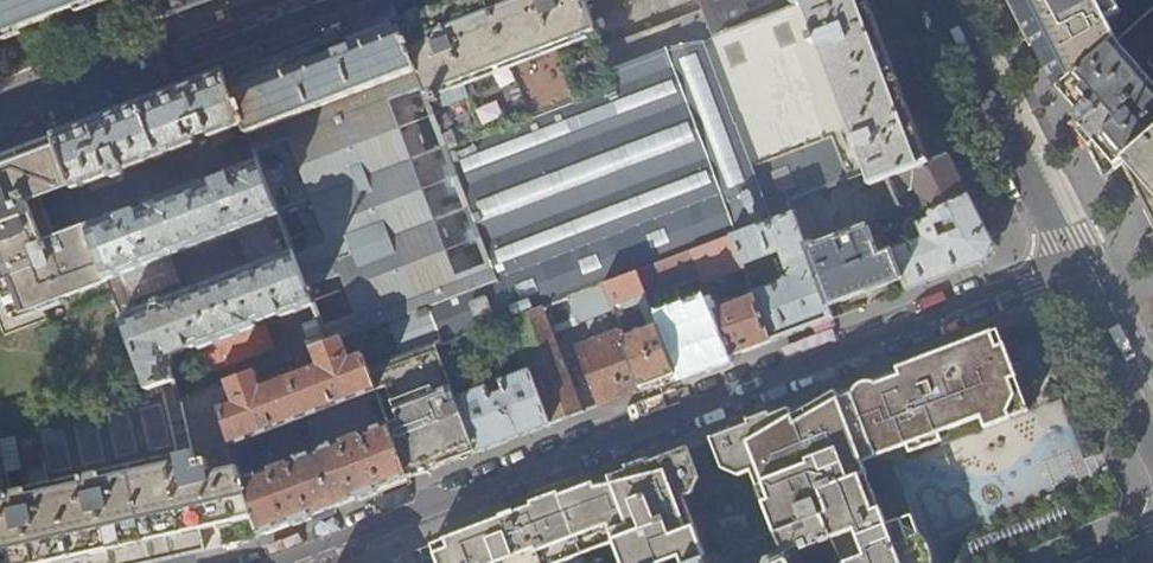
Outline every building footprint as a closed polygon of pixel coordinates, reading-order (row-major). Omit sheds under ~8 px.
[(86,2),(93,0),(0,0),(0,35),(86,2)] [(586,2),(586,0),(456,0),(448,3),(400,22),(498,280),(425,307),(440,348),(457,341),(495,327),(512,321),(544,309),(570,299),(604,286),(638,273),(693,252),(732,238),(793,214),(789,203),(726,32),(717,36),(615,74),(605,48),(586,2)] [(737,0),(703,0),(706,9),(717,36),(726,32),(746,25),(737,0)] [(802,4),(746,25),(726,32),(789,203),(867,174),(872,184),(887,179),(929,163),(919,137),(901,89),(881,35),(868,0),(812,0),(802,4)] [(1041,53),(1053,76),(1059,89),(1116,40),(1117,39),(1112,28),(1107,18),(1120,11),(1115,0),(1014,0),(1041,53)] [(259,59),(225,72),(315,304),(330,343),(356,333),(390,320),(425,307),(498,280),(400,22),(394,7),(317,36),(259,59)] [(615,74),(717,36),(706,9),(605,48),(615,74)] [(1059,89),(1080,114),(1074,119),(1076,122),(1105,178),(1123,162),(1152,136),(1152,80),(1116,40),(1059,89)] [(282,312),(283,315),(315,304),(225,72),(160,96),(148,101),(107,116),(55,136),(73,185),(90,229),(109,280),(150,389),(174,381),(181,400),(215,387),(210,371),(274,347),(264,319),(282,312)] [(12,316),(109,280),(90,229),(46,246),(29,202),(73,185),(55,136),(0,157),(0,283),(12,316)] [(1123,162),(1137,190),(1152,221),(1152,136),(1123,162)] [(940,158),(929,163),(887,179),(895,196),(914,186),(931,218),(918,223),(916,220),(912,219),(907,220),(904,224),(904,226),(909,243),(892,249),(903,278),(908,290),(926,282),(957,271),(987,259),(994,243),(971,198),(949,155),(940,158)] [(793,214),(732,238),(740,259),(781,244),(795,277),(753,293),(754,296),(771,341),(796,332),(832,318),(828,307),(805,245),(793,214)] [(812,243),(805,245),(828,307),(869,291),(903,278),(892,249),(879,254),(869,227),(850,235),(848,229),(833,234),(835,240),(814,248),(812,243)] [(732,238),(693,252),(703,276),(705,283),(743,268),(740,259),(732,238)] [(693,252),(638,273),(648,298),(703,276),(693,252)] [(638,273),(604,286),(612,306),(642,294),(643,310),(646,317),(654,313),(648,298),(638,273)] [(604,286),(570,299),(579,322),(612,309),(612,306),(604,286)] [(754,296),(716,311),(733,356),(749,350),(771,341),(754,296)] [(658,325),(659,326),(679,376),(707,366),(733,356),(716,311),(713,304),(658,325)] [(425,307),(390,320),(402,354),(369,366),(377,389),(389,421),(410,478),(444,465),(480,452),(459,397),(456,388),(440,348),(425,307)] [(544,309),(512,321),(519,341),(530,370),(551,425),(584,412),(544,309)] [(616,320),(620,330),(643,390),(657,385),(679,376),(659,326),(646,330),(643,323),(633,327),(629,315),(616,320)] [(519,341),(512,321),(495,327),(503,347),(519,341)] [(601,406),(643,390),(620,330),(578,347),(601,406)] [(843,562),(929,562),(929,561),(927,555),(925,550),(922,545),(919,541),(916,538),(906,518),(881,529),(854,468),(898,448),(902,455),(932,440),(929,434),(970,416),(976,427),(1018,408),(1000,330),(982,337),(917,362),(899,368),(902,375),(879,384),(870,386),(864,388),(857,392),(853,394),(840,399),(837,392),(828,397),(792,416),(789,410),(752,424),(713,439),(724,468),(739,475),(752,470),(775,534),(821,516),(843,562)] [(369,366),(356,333),(330,343),(314,349),(320,364),(291,375),(305,416),(377,389),(369,366)] [(469,374),(457,341),(440,348),(456,388),(465,384),(462,376),(469,374)] [(530,370),(459,397),(480,452),(523,436),(534,431),(551,425),(530,370)] [(256,371),(215,387),(256,516),(261,535),(298,521),(336,506),(316,449),(270,466),(263,448),(265,447),(260,433),(305,416),(291,375),(262,386),(256,371)] [(215,387),(181,400),(174,381),(150,389),(0,442),(0,562),(148,562),(165,559),(206,550),(201,529),(256,516),(215,387)] [(389,421),(316,449),(336,506),(372,493),(410,478),(389,421)] [(702,562),(708,560),(683,496),(694,492),(699,478),(689,448),(676,453),(610,478),(613,485),(596,488),(595,484),(511,515),(432,545),(439,562),(699,562),(702,562)] [(821,516),(775,534),(784,553),(789,562),(802,562),(796,551),(821,542),(830,562),(843,562),(821,516)] [(703,562),(732,562),(727,552),(708,560),(702,562),(703,562)] [(784,553),(767,560),(766,562),(789,562),(784,553)]
